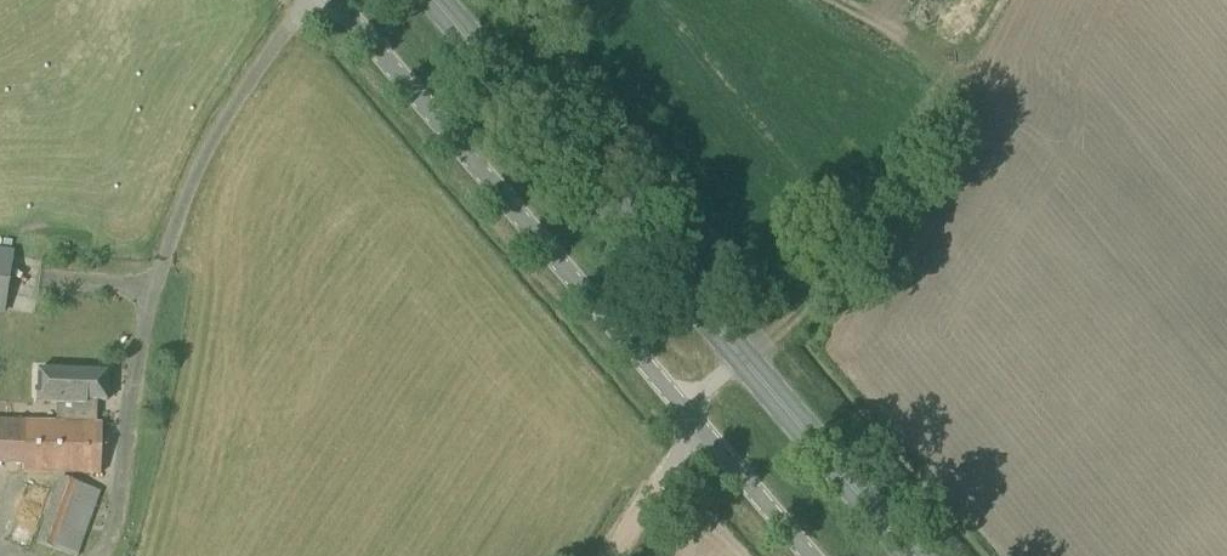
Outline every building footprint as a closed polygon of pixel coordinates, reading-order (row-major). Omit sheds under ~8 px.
[(12,253),(0,251),(0,312),(3,313),(12,253)] [(56,404),(56,423),(24,422),(0,421),(0,466),(22,467),(22,472),(100,475),(102,425),(96,424),(97,401),(106,402),(107,373),(37,371),(36,404),(56,404)] [(99,493),(60,479),(36,544),(70,555),(76,555),(99,493)]
